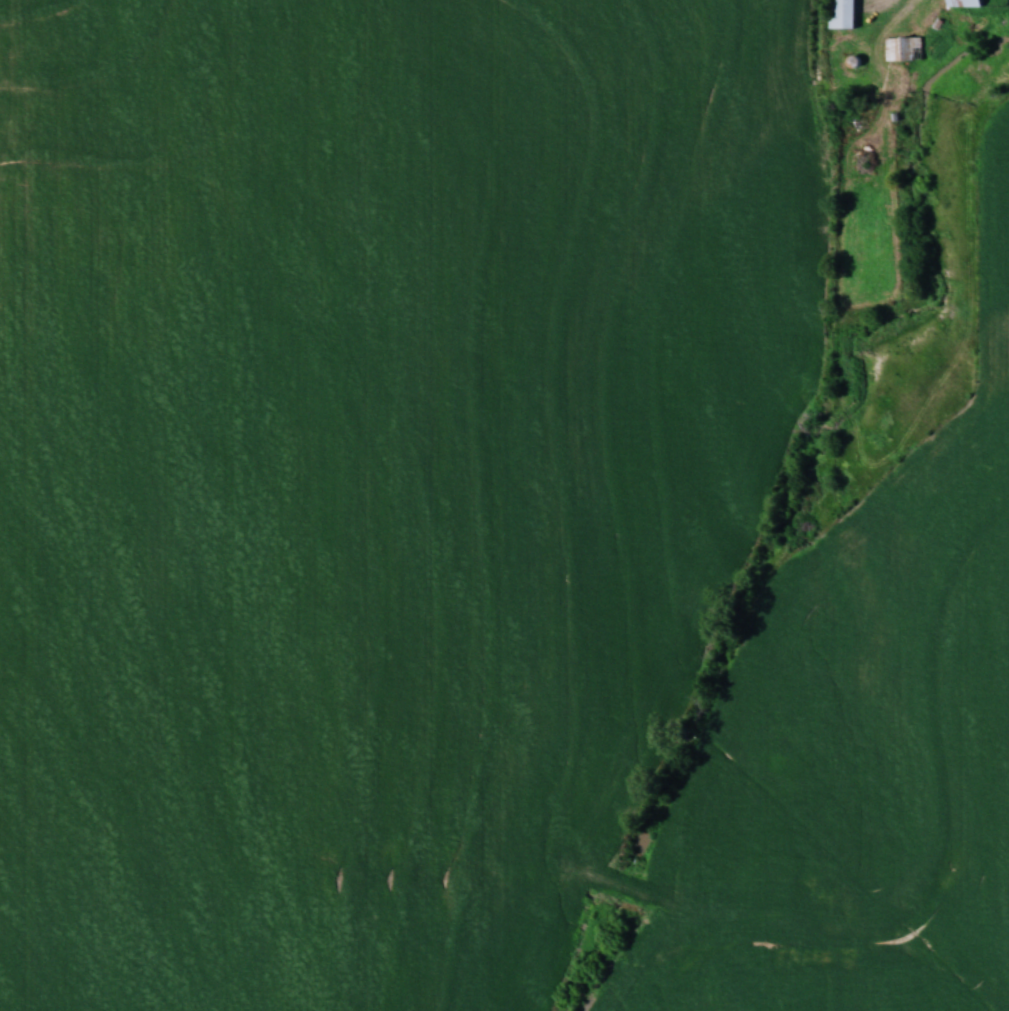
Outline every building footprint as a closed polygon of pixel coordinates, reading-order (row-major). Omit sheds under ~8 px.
[(833,27),(855,27),(855,0),(833,0),(833,27)] [(886,37),(886,61),(923,61),(923,37),(886,37)]
